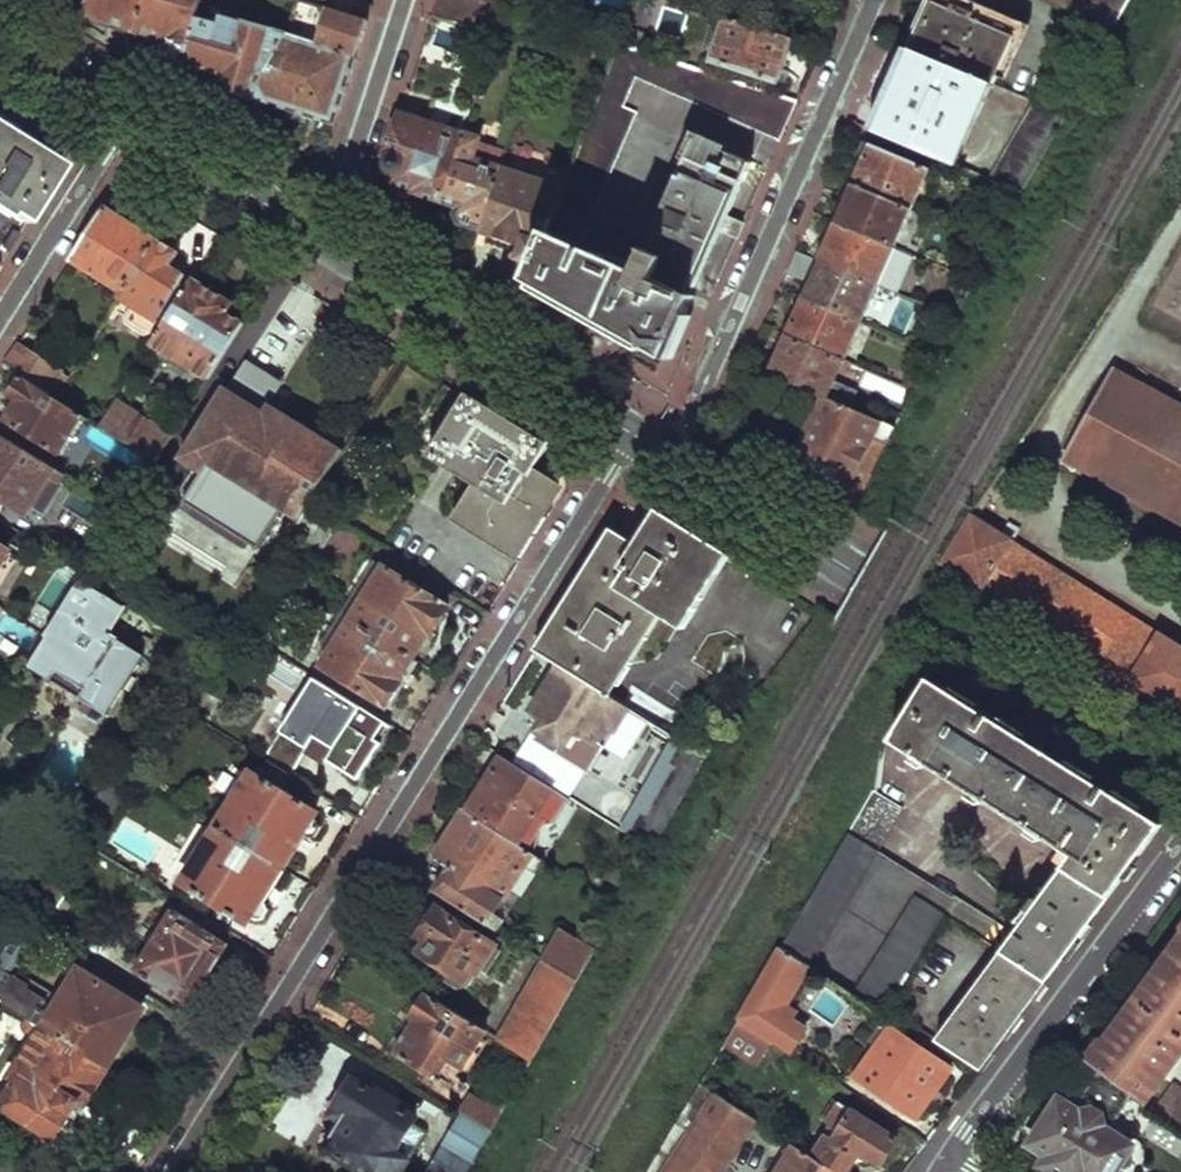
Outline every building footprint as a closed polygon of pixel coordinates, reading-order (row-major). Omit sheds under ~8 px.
[(84,13),(136,30),(145,0),(88,0),(84,13)] [(136,30),(168,41),(162,59),(183,65),(197,17),(202,0),(145,0),(136,30)] [(248,97),(246,103),(266,110),(268,107),(333,129),(368,22),(301,0),(292,0),(278,32),(248,97)] [(431,14),(471,27),(479,0),(436,0),(431,14)] [(910,52),(987,84),(993,87),(1022,22),(968,0),(932,0),(910,52)] [(1113,26),(1128,0),(1048,0),(1113,26)] [(197,17),(183,65),(182,68),(216,79),(215,86),(248,97),(278,32),(220,14),(216,23),(197,17)] [(724,16),(708,63),(777,86),(792,38),(724,16)] [(620,42),(563,189),(552,219),(585,239),(636,111),(625,107),(637,78),(780,139),(797,100),(620,42)] [(875,133),(955,165),(987,84),(910,52),(897,83),(881,120),(875,133)] [(996,106),(1022,116),(1029,99),(1003,89),(996,106)] [(1032,102),(988,179),(1019,192),(1064,116),(1032,102)] [(398,113),(384,158),(387,161),(387,172),(396,177),(394,181),(417,186),(416,192),(441,199),(459,141),(439,134),(441,127),(398,113)] [(61,164),(0,126),(0,264),(61,164)] [(459,141),(441,199),(459,205),(455,212),(458,219),(481,227),(500,168),(472,159),(477,138),(461,134),(459,141)] [(696,140),(645,253),(666,263),(658,281),(691,299),(693,295),(687,292),(715,230),(719,221),(722,214),(737,181),(743,183),(750,169),(753,163),(696,140)] [(852,186),(913,211),(930,172),(870,145),(852,186)] [(500,168),(481,227),(527,242),(525,251),(515,249),(507,251),(496,290),(503,295),(519,304),(531,274),(552,219),(563,189),(500,168)] [(835,224),(896,249),(913,211),(852,186),(844,183),(842,187),(839,193),(833,206),(841,210),(835,224)] [(70,262),(122,294),(157,237),(106,206),(70,262)] [(120,297),(165,325),(192,281),(187,278),(189,274),(175,265),(183,253),(173,246),(191,215),(176,206),(157,237),(122,294),(120,297)] [(585,239),(552,219),(531,274),(665,355),(691,299),(658,281),(666,263),(645,253),(644,256),(638,268),(615,255),(585,239)] [(817,262),(879,287),(896,249),(835,224),(817,262)] [(622,242),(615,255),(638,268),(644,256),(631,248),(631,246),(622,242)] [(801,300),(863,325),(879,287),(817,262),(794,252),(791,259),(787,267),(811,277),(801,300)] [(153,345),(209,380),(245,324),(228,313),(234,302),(195,277),(192,281),(165,325),(153,345)] [(785,337),(846,363),(863,325),(801,300),(785,337)] [(769,373),(825,397),(829,400),(846,363),(785,337),(769,373)] [(3,368),(20,378),(49,396),(63,373),(18,345),(3,368)] [(1180,527),(1180,404),(1113,368),(1061,465),(1180,527)] [(4,422),(70,461),(94,423),(49,396),(20,378),(8,396),(17,402),(4,422)] [(210,465),(303,521),(313,504),(348,450),(232,380),(182,459),(204,473),(210,465)] [(410,442),(475,482),(452,519),(512,556),(539,514),(514,497),(529,473),(532,475),(550,448),(447,384),(410,442)] [(789,474),(851,513),(870,479),(867,477),(853,470),(871,432),(887,439),(893,427),(877,421),(829,400),(825,397),(789,474)] [(101,427),(158,461),(173,437),(116,403),(101,427)] [(877,421),(893,427),(899,418),(882,411),(877,421)] [(11,497),(38,514),(63,473),(1,434),(0,435),(0,514),(11,497)] [(514,497),(539,514),(555,489),(532,475),(529,473),(514,497)] [(72,495),(65,506),(99,528),(106,517),(72,495)] [(303,521),(329,537),(340,520),(313,504),(303,521)] [(608,529),(533,650),(559,666),(609,696),(658,616),(682,631),(729,555),(658,511),(636,546),(608,529)] [(539,514),(512,556),(522,562),(549,519),(539,514)] [(1129,680),(1129,682),(1180,715),(1180,647),(1158,633),(1156,636),(1008,544),(1010,540),(970,515),(940,566),(980,591),(982,589),(1129,680)] [(10,550),(0,544),(0,566),(10,550)] [(355,619),(413,656),(430,630),(433,632),(450,605),(388,566),(355,619)] [(84,578),(28,667),(45,679),(52,669),(89,693),(122,639),(113,633),(130,607),(84,578)] [(323,671),(385,710),(402,683),(398,680),(413,656),(355,619),(323,671)] [(537,730),(562,745),(558,753),(591,773),(606,747),(599,742),(611,724),(618,728),(626,714),(635,720),(638,713),(609,696),(559,666),(534,709),(545,717),(537,730)] [(393,726),(313,677),(276,735),(305,752),(313,737),(334,750),(326,764),(358,782),(393,726)] [(891,740),(1072,853),(1033,907),(1028,903),(1019,915),(1023,920),(1013,933),(930,874),(853,995),(882,1015),(948,912),(1000,950),(1003,952),(1044,981),(1093,916),(1161,825),(1109,793),(997,723),(927,680),(891,740)] [(652,731),(674,744),(678,737),(656,724),(652,731)] [(276,735),(260,760),(262,761),(289,777),(305,752),(276,735)] [(676,765),(647,814),(664,824),(705,753),(678,737),(674,744),(666,758),(676,765)] [(464,811),(518,846),(556,789),(500,754),(464,811)] [(221,828),(282,866),(302,834),(308,837),(315,836),(320,828),(317,822),(311,819),(316,813),(311,809),(320,795),(289,777),(262,761),(221,828)] [(872,789),(780,947),(809,965),(811,967),(884,842),(905,807),(872,789)] [(433,890),(498,930),(503,922),(492,915),(503,898),(508,901),(535,856),(518,846),(464,811),(436,856),(448,863),(433,890)] [(647,814),(634,837),(651,847),(664,824),(647,814)] [(187,884),(247,922),(250,916),(259,918),(264,916),(269,908),(261,900),(282,866),(221,828),(187,884)] [(930,874),(884,842),(811,967),(853,995),(930,874)] [(56,877),(13,946),(27,955),(44,928),(64,897),(71,886),(56,877)] [(424,961),(439,970),(440,982),(452,990),(463,988),(471,974),(478,976),(482,969),(491,973),(504,952),(496,946),(499,942),(436,904),(419,933),(429,939),(423,947),(424,961)] [(139,971),(192,1003),(228,944),(176,912),(139,971)] [(545,959),(576,978),(595,946),(564,927),(545,959)] [(1088,1063),(1141,1102),(1180,1048),(1180,940),(1088,1063)] [(739,1017),(787,1048),(802,1025),(791,1018),(796,1010),(785,1003),(809,965),(780,947),(739,1017)] [(1003,952),(939,1042),(947,1047),(967,1060),(979,1068),(1044,981),(1003,952)] [(545,959),(499,1037),(531,1057),(576,978),(545,959)] [(42,1026),(107,1066),(144,1008),(78,967),(42,1026)] [(28,1018),(32,1020),(49,992),(16,972),(0,998),(0,1001),(28,1018)] [(393,1054),(448,1087),(483,1028),(422,990),(407,1017),(413,1021),(393,1054)] [(23,1028),(28,1018),(0,1001),(0,1014),(23,1028)] [(18,1080),(1,1107),(55,1139),(79,1100),(84,1103),(107,1066),(42,1026),(32,1020),(28,1018),(23,1028),(36,1036),(10,1075),(18,1080)] [(724,1045),(755,1064),(769,1042),(737,1021),(724,1045)] [(848,1071),(917,1119),(951,1071),(882,1023),(848,1071)] [(940,1057),(960,1071),(967,1060),(947,1047),(940,1057)] [(363,1171),(398,1171),(407,1159),(396,1152),(417,1119),(394,1104),(397,1098),(379,1087),(375,1093),(353,1078),(332,1113),(345,1122),(327,1150),(363,1171)] [(464,1114),(490,1130),(506,1100),(479,1083),(461,1112),(464,1114)] [(759,1120),(702,1083),(650,1171),(724,1171),(759,1120)] [(1180,1132),(1180,1091),(1171,1084),(1152,1110),(1180,1132)] [(1050,1171),(1130,1171),(1144,1151),(1118,1134),(1118,1118),(1104,1109),(1087,1115),(1069,1103),(1040,1149),(1055,1159),(1048,1170),(1050,1171)] [(429,1171),(465,1171),(490,1130),(464,1114),(429,1171)] [(818,1159),(838,1171),(851,1171),(864,1152),(884,1165),(899,1144),(855,1115),(838,1143),(831,1139),(818,1159)] [(781,1171),(838,1171),(818,1159),(798,1146),(781,1171)]
